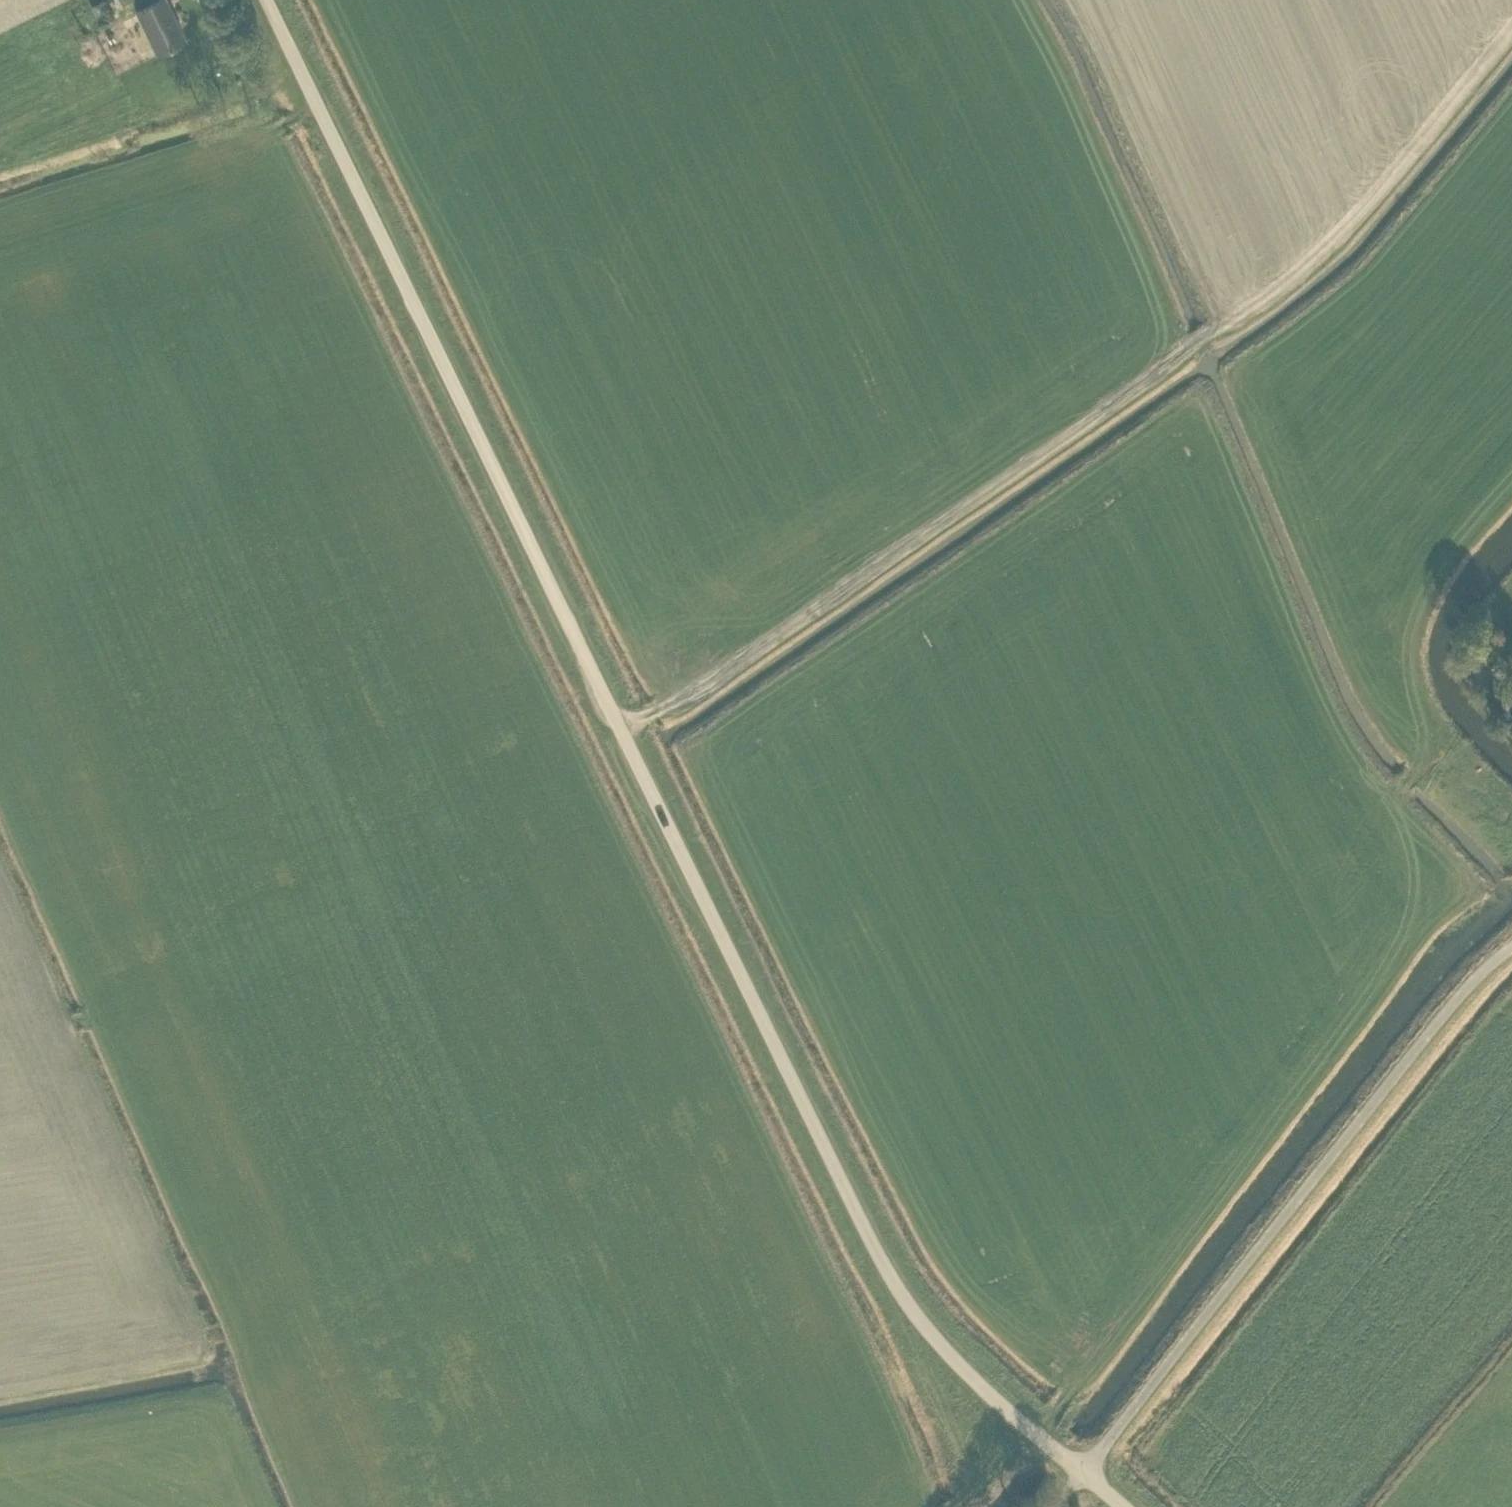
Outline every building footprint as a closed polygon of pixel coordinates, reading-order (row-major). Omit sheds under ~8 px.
[(118,18),(110,0),(107,0),(97,4),(106,23),(118,18)] [(157,54),(186,40),(167,0),(132,0),(136,9),(135,9),(157,54)]
